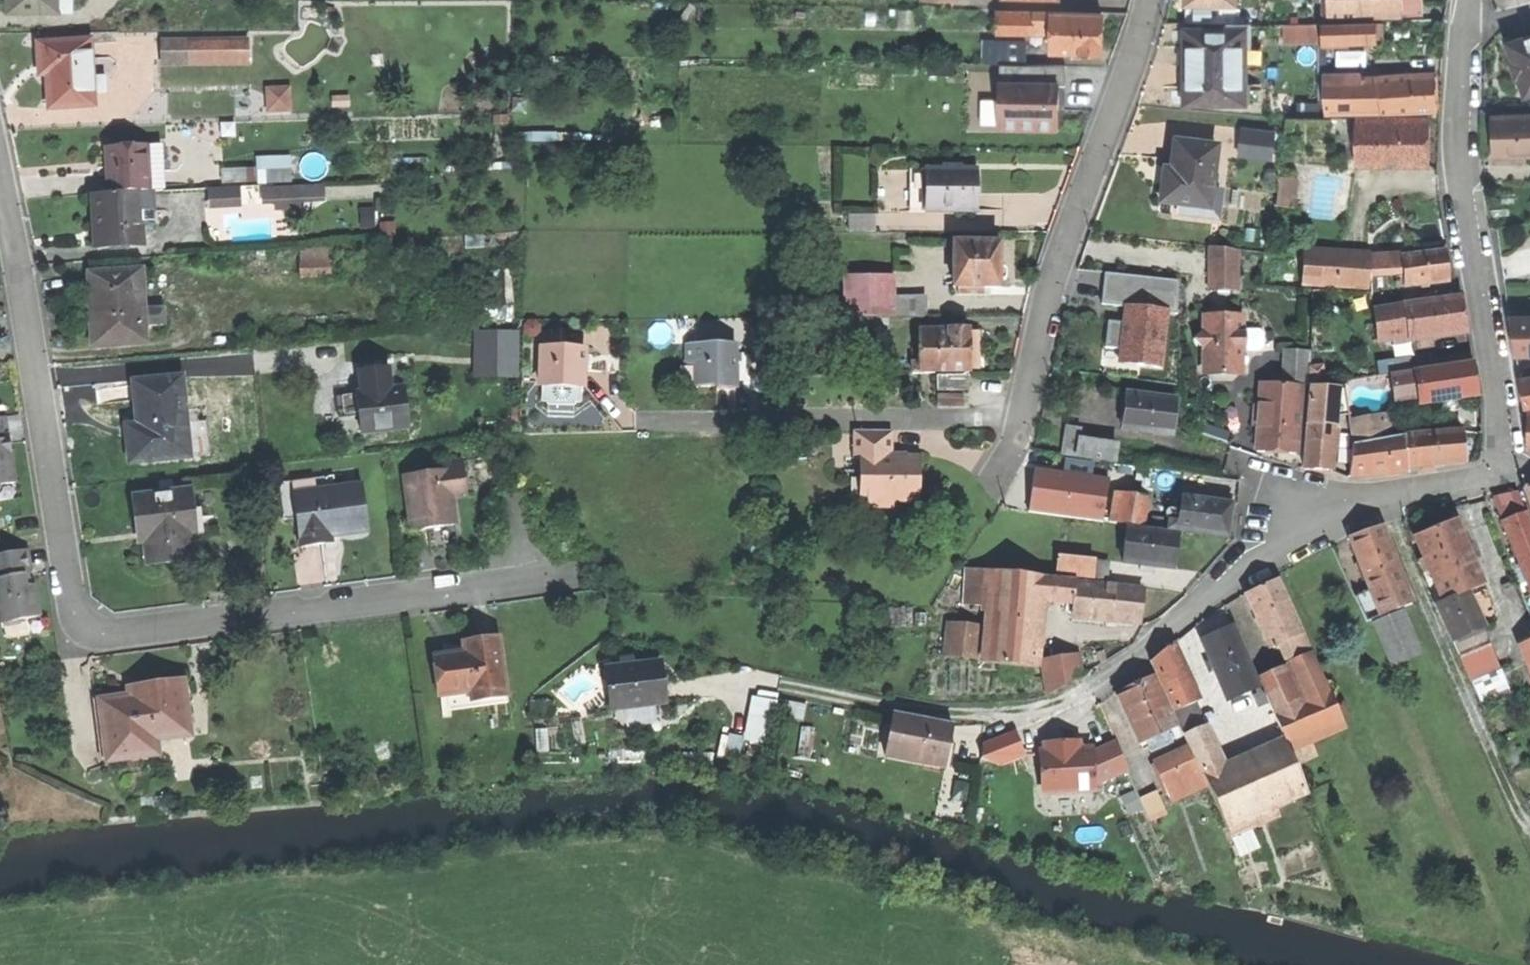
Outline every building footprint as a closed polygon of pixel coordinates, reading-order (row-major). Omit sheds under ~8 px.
[(77,10),(77,0),(13,0),(13,9),(77,10)] [(1227,24),(1235,24),(1236,0),(1186,0),(1185,24),(1227,24)] [(1340,18),(1339,0),(1327,0),(1328,18),(1340,18)] [(1340,18),(1393,16),(1393,0),(1339,0),(1340,18)] [(1393,16),(1409,16),(1408,0),(1393,0),(1393,16)] [(1034,32),(1034,28),(1034,12),(996,12),(996,31),(1034,32)] [(1034,28),(1051,28),(1052,13),(1034,12),(1034,28)] [(1101,14),(1052,13),(1051,28),(1051,53),(1101,54),(1101,34),(1101,14)] [(1323,24),(1323,44),(1344,44),(1344,37),(1344,23),(1323,24)] [(1377,23),(1344,23),(1344,37),(1377,37),(1377,23)] [(1227,24),(1227,28),(1245,28),(1245,47),(1252,47),(1251,24),(1235,24),(1227,24)] [(1275,24),(1275,45),(1315,45),(1314,24),(1275,24)] [(1185,51),(1185,66),(1245,66),(1245,47),(1245,28),(1227,28),(1185,28),(1185,51)] [(1507,44),(1513,63),(1511,64),(1513,70),(1515,77),(1518,76),(1525,97),(1529,95),(1529,36),(1507,44)] [(996,64),(1000,64),(1024,65),(1025,41),(996,40),(996,64)] [(91,42),(39,44),(40,65),(48,64),(49,77),(50,109),(95,107),(94,95),(93,80),(91,42)] [(189,42),(189,65),(249,65),(249,42),(189,42)] [(1252,47),(1245,47),(1245,66),(1262,66),(1262,47),(1252,47)] [(1024,65),(1000,64),(999,127),(1058,128),(1058,102),(1059,85),(1066,85),(1066,65),(1024,65)] [(1185,85),(1185,103),(1245,103),(1245,66),(1185,66),(1185,85)] [(1325,114),(1437,111),(1436,93),(1436,76),(1358,79),(1342,79),(1342,73),(1324,73),(1325,114)] [(106,79),(93,80),(94,95),(107,95),(106,79)] [(292,90),(269,90),(270,112),(292,112),(292,90)] [(1297,116),(1319,116),(1320,105),(1297,104),(1297,116)] [(1494,157),(1529,156),(1529,116),(1493,117),(1493,137),(1494,157)] [(1430,120),(1356,120),(1356,166),(1430,165),(1430,141),(1430,120)] [(1236,156),(1274,156),(1274,127),(1237,126),(1236,156)] [(1216,148),(1175,143),(1173,167),(1170,184),(1164,184),(1161,204),(1201,209),(1203,209),(1205,191),(1211,191),(1216,148)] [(163,145),(149,146),(151,192),(166,191),(163,145)] [(114,168),(110,169),(111,178),(112,194),(142,193),(151,192),(149,146),(113,148),(114,168)] [(292,180),(291,153),(256,154),(257,182),(292,180)] [(911,212),(926,212),(926,170),(912,170),(911,212)] [(926,170),(926,212),(979,213),(979,193),(979,171),(926,170)] [(1296,208),(1300,176),(1279,173),(1275,205),(1296,208)] [(270,189),(270,201),(304,200),(304,199),(304,188),(270,189)] [(318,188),(304,188),(304,199),(319,199),(318,188)] [(212,207),(241,206),(240,190),(212,191),(212,207)] [(1220,193),(1211,191),(1205,191),(1203,209),(1201,209),(1199,218),(1216,220),(1220,193)] [(97,247),(145,245),(142,193),(112,194),(95,195),(96,221),(97,247)] [(1001,243),(955,243),(955,287),(960,287),(960,294),(985,294),(985,287),(1001,287),(1001,283),(1001,264),(1001,255),(1001,243)] [(1239,251),(1210,248),(1210,276),(1214,276),(1214,292),(1233,292),(1233,277),(1239,277),(1239,251)] [(1404,288),(1449,283),(1448,270),(1446,253),(1410,256),(1404,257),(1400,257),(1404,288)] [(1397,288),(1404,288),(1400,257),(1400,255),(1370,258),(1371,273),(1395,271),(1397,288)] [(1300,288),(1337,289),(1337,259),(1301,258),(1300,288)] [(1369,260),(1337,259),(1337,289),(1368,290),(1369,260)] [(306,263),(307,278),(332,277),(331,262),(306,263)] [(515,303),(512,268),(496,270),(499,304),(515,303)] [(94,345),(147,342),(146,326),(165,325),(165,310),(145,311),(143,271),(90,274),(92,314),(94,345)] [(1174,312),(1178,280),(1104,271),(1101,301),(1121,304),(1119,319),(1108,318),(1105,344),(1116,345),(1114,364),(1161,369),(1167,311),(1174,312)] [(890,317),(896,317),(896,296),(896,275),(845,276),(845,317),(853,317),(890,317)] [(926,296),(896,296),(896,317),(926,317),(926,296)] [(1462,298),(1402,306),(1406,332),(1407,342),(1467,334),(1464,316),(1462,298)] [(1393,334),(1406,332),(1402,306),(1373,311),(1376,336),(1393,334)] [(836,336),(853,336),(853,317),(845,317),(836,317),(836,336)] [(890,336),(890,317),(853,317),(853,336),(890,336)] [(1243,317),(1204,317),(1204,334),(1201,337),(1201,342),(1201,347),(1205,351),(1205,370),(1211,370),(1237,370),(1244,369),(1243,353),(1248,353),(1247,333),(1244,333),(1243,317)] [(1509,317),(1512,335),(1516,356),(1529,356),(1529,317),(1509,317)] [(924,374),(970,373),(970,351),(969,330),(923,332),(923,369),(924,374)] [(501,376),(517,375),(515,332),(499,332),(501,376)] [(1395,344),(1407,342),(1406,332),(1393,334),(1395,344)] [(737,345),(689,345),(689,365),(698,365),(698,388),(717,388),(717,390),(738,390),(737,368),(737,345)] [(544,348),(542,387),(545,387),(582,389),(585,389),(585,371),(586,349),(544,348)] [(1287,370),(1286,385),(1302,386),(1307,387),(1309,353),(1288,351),(1287,370)] [(1417,399),(1419,408),(1479,398),(1476,381),(1473,364),(1413,374),(1417,399)] [(682,388),(698,388),(698,365),(689,365),(682,365),(682,388)] [(1310,368),(1313,386),(1325,384),(1322,366),(1310,368)] [(1395,402),(1417,399),(1413,374),(1391,378),(1395,402)] [(939,377),(939,392),(969,391),(969,376),(939,377)] [(1529,406),(1529,376),(1519,378),(1521,394),(1523,407),(1529,406)] [(131,464),(212,457),(209,421),(188,423),(184,378),(134,382),(137,412),(138,425),(127,426),(131,464)] [(1282,385),(1261,384),(1257,452),(1276,453),(1297,455),(1302,386),(1286,385),(1282,385)] [(1343,386),(1331,389),(1339,389),(1337,418),(1342,417),(1348,416),(1343,386)] [(582,404),(582,389),(545,387),(544,402),(549,402),(549,405),(576,406),(576,403),(582,404)] [(1331,389),(1311,387),(1305,470),(1318,471),(1333,472),(1337,418),(1339,389),(1331,389)] [(376,392),(362,394),(364,413),(359,413),(361,434),(408,429),(404,389),(376,392)] [(338,416),(359,413),(364,413),(362,394),(336,397),(338,416)] [(1176,401),(1126,395),(1122,430),(1172,436),(1174,417),(1176,401)] [(0,419),(0,422),(4,450),(8,453),(13,453),(8,418),(0,419)] [(1350,426),(1353,445),(1387,439),(1384,421),(1350,426)] [(1,491),(1,486),(18,483),(15,468),(13,453),(8,453),(4,450),(0,422),(0,491),(1,491)] [(1061,455),(1076,457),(1079,442),(1080,429),(1066,427),(1061,455)] [(893,432),(855,431),(855,460),(861,460),(861,479),(870,479),(870,508),(895,508),(895,501),(921,501),(921,479),(921,459),(906,459),(903,466),(900,459),(893,459),(893,432)] [(1463,431),(1404,437),(1407,470),(1439,467),(1466,464),(1463,431)] [(1387,439),(1353,445),(1349,477),(1407,473),(1407,470),(1404,437),(1387,439)] [(1076,457),(1115,463),(1117,448),(1079,442),(1076,457)] [(405,476),(412,530),(441,527),(456,525),(453,494),(467,493),(463,461),(433,464),(434,473),(405,476)] [(285,520),(297,519),(294,494),(337,489),(335,476),(280,483),(285,520)] [(870,513),(870,508),(870,479),(861,479),(861,513),(870,513)] [(20,499),(18,483),(1,486),(1,491),(0,491),(0,502),(20,499)] [(1020,510),(1044,513),(1048,488),(1023,485),(1020,510)] [(297,519),(301,548),(326,545),(325,537),(332,536),(369,532),(364,486),(337,489),(294,494),(297,519)] [(1101,521),(1141,527),(1146,497),(1105,491),(1103,506),(1101,521)] [(191,492),(137,498),(140,522),(142,542),(148,542),(150,563),(198,557),(191,492)] [(1197,493),(1196,498),(1231,502),(1232,497),(1197,493)] [(1493,499),(1502,521),(1525,512),(1518,493),(1504,496),(1493,499)] [(1178,522),(1177,530),(1228,537),(1231,519),(1233,503),(1231,502),(1196,498),(1182,496),(1178,522)] [(1048,498),(1046,513),(1058,515),(1060,500),(1048,498)] [(1515,542),(1529,536),(1529,523),(1525,512),(1502,521),(1511,543),(1515,542)] [(1436,528),(1414,538),(1423,559),(1429,571),(1442,602),(1468,591),(1484,584),(1456,520),(1436,528)] [(1169,529),(1177,530),(1178,522),(1170,521),(1169,529)] [(1365,533),(1349,539),(1370,592),(1379,617),(1413,604),(1382,526),(1365,533)] [(1122,562),(1173,569),(1176,550),(1178,535),(1127,528),(1122,562)] [(333,544),(332,536),(325,537),(326,545),(330,545),(333,544)] [(1515,542),(1529,579),(1529,536),(1515,542)] [(30,551),(22,553),(28,583),(33,587),(37,586),(30,551)] [(3,624),(6,624),(9,627),(21,625),(24,621),(42,617),(39,601),(37,586),(33,587),(28,583),(22,553),(0,557),(0,610),(3,624)] [(1057,575),(1103,579),(1104,576),(1107,577),(1108,562),(1059,557),(1057,575)] [(1423,574),(1429,571),(1423,559),(1418,561),(1423,574)] [(981,604),(991,605),(995,571),(984,570),(981,604)] [(1032,639),(1037,595),(1039,575),(995,571),(991,605),(988,634),(1032,639)] [(1037,595),(1074,599),(1076,583),(1076,579),(1039,575),(1037,595)] [(1262,587),(1247,594),(1271,647),(1282,642),(1301,634),(1277,581),(1262,587)] [(1074,599),(1073,616),(1140,623),(1142,606),(1143,589),(1076,583),(1074,599)] [(1484,629),(1468,591),(1442,602),(1437,604),(1453,643),(1484,629)] [(1366,622),(1379,617),(1370,592),(1357,597),(1366,622)] [(1403,610),(1374,623),(1392,666),(1421,653),(1403,610)] [(6,639),(45,631),(42,617),(24,621),(21,625),(9,627),(6,624),(3,624),(6,639)] [(1215,633),(1201,639),(1228,701),(1257,689),(1231,626),(1215,633)] [(947,657),(977,659),(980,630),(950,627),(947,657)] [(1491,645),(1484,629),(1453,643),(1460,658),(1491,645)] [(1303,633),(1301,634),(1282,642),(1292,661),(1312,652),(1303,633)] [(1039,639),(1032,639),(988,634),(986,662),(1037,667),(1039,639)] [(459,655),(434,658),(438,697),(447,696),(470,694),(472,708),(483,706),(483,701),(506,698),(499,639),(474,642),(475,653),(459,655)] [(1520,644),(1529,667),(1529,640),(1520,644)] [(1150,659),(1174,712),(1196,702),(1169,644),(1150,659)] [(1096,653),(1101,663),(1107,660),(1102,650),(1096,653)] [(1328,688),(1312,652),(1292,661),(1307,697),(1328,688)] [(1044,661),(1049,694),(1082,675),(1078,655),(1044,661)] [(658,664),(607,670),(612,710),(663,704),(660,684),(658,664)] [(1179,725),(1156,674),(1137,683),(1117,694),(1140,743),(1170,729),(1179,725)] [(595,676),(573,677),(573,699),(596,698),(595,676)] [(102,703),(109,761),(158,755),(156,739),(191,735),(185,684),(148,688),(149,698),(129,700),(102,703)] [(752,688),(743,740),(766,744),(775,691),(752,688)] [(1344,724),(1328,688),(1307,697),(1272,713),(1286,744),(1289,749),(1310,740),(1344,724)] [(448,710),(472,708),(470,694),(447,696),(448,710)] [(923,721),(894,715),(885,758),(945,770),(954,727),(923,721)] [(1181,730),(1179,725),(1170,729),(1180,750),(1189,746),(1183,734),(1181,730)] [(1181,730),(1183,734),(1195,729),(1193,725),(1181,730)] [(1202,776),(1205,782),(1221,774),(1200,727),(1195,729),(1183,734),(1189,746),(1202,776)] [(1317,755),(1310,740),(1289,749),(1295,764),(1317,755)] [(1101,745),(1089,751),(1113,809),(1124,804),(1137,799),(1137,798),(1113,741),(1101,745)] [(1305,785),(1295,764),(1289,749),(1286,744),(1221,774),(1205,782),(1223,822),(1243,813),(1305,785)] [(1155,797),(1202,776),(1189,746),(1180,750),(1153,762),(1151,758),(1139,763),(1155,797)] [(1139,797),(1137,798),(1137,799),(1124,804),(1133,826),(1148,820),(1139,797)] [(1249,826),(1243,813),(1223,822),(1229,836),(1249,826)]
